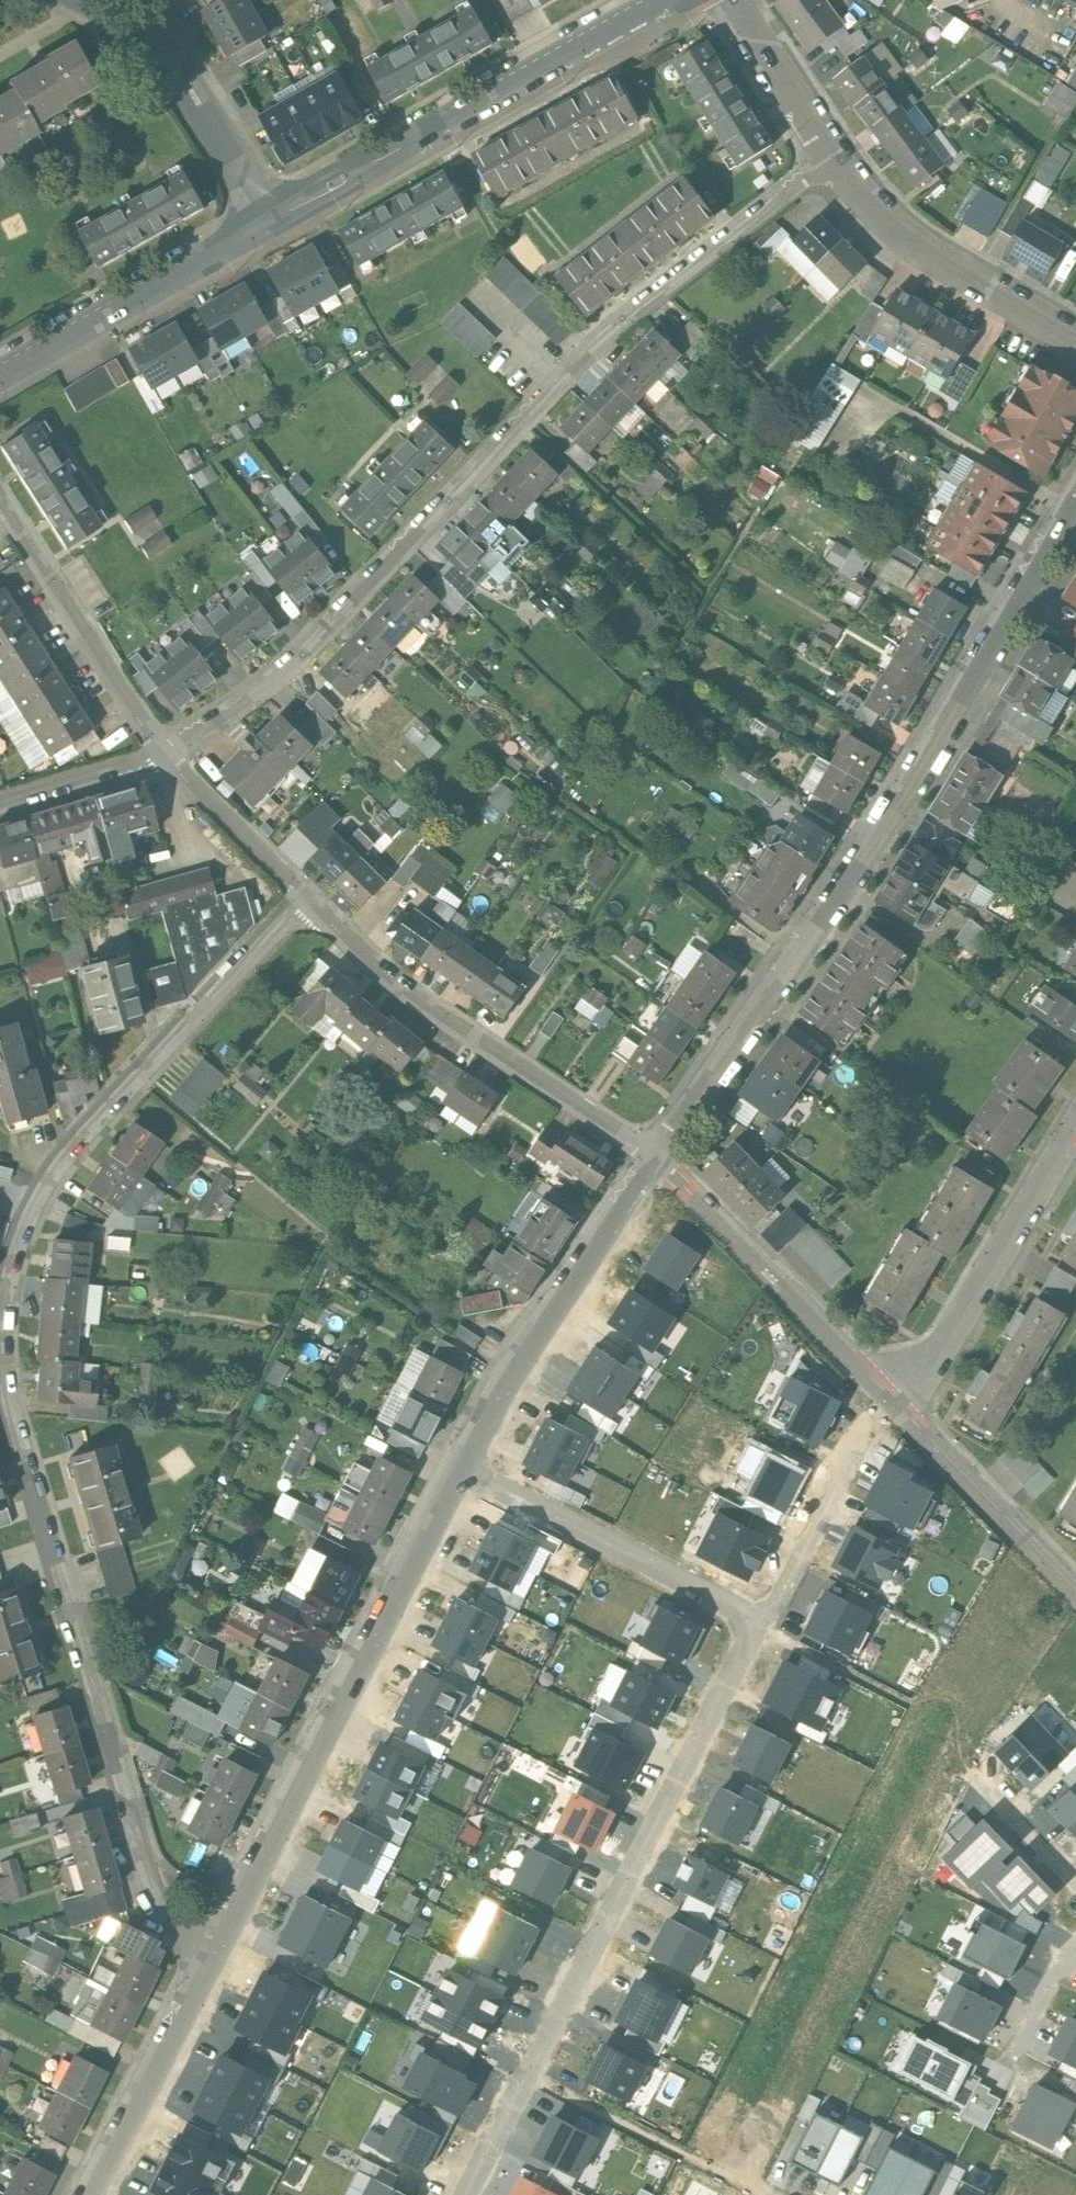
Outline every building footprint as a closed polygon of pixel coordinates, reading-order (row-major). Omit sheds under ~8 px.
[(208,9),(224,0),(203,0),(208,9)] [(204,12),(216,35),(255,13),(248,0),(224,0),(208,9),(204,12)] [(543,5),(540,0),(499,0),(511,23),(543,5)] [(820,8),(814,0),(784,0),(777,6),(810,51),(842,27),(825,4),(820,8)] [(940,10),(965,0),(923,0),(940,10)] [(1075,10),(1069,21),(1075,25),(1075,0),(1058,0),(1075,10)] [(473,10),(369,69),(389,103),(493,44),(473,10)] [(255,13),(216,35),(229,58),(261,40),(268,36),(255,13)] [(960,17),(948,32),(961,42),(973,27),(960,17)] [(859,29),(836,47),(845,59),(868,41),(859,29)] [(261,40),(234,55),(240,67),(267,51),(261,40)] [(80,43),(9,84),(13,91),(32,125),(103,85),(80,43)] [(772,145),(707,43),(674,64),(739,166),(772,145)] [(919,49),(907,58),(911,64),(924,55),(919,49)] [(924,55),(911,64),(916,70),(928,61),(924,55)] [(863,58),(834,80),(855,107),(884,85),(863,58)] [(339,75),(262,119),(276,145),(275,146),(276,148),(278,147),(287,164),(364,120),(339,75)] [(610,80),(541,118),(564,160),(633,122),(610,80)] [(1075,112),(1075,88),(1058,82),(1050,107),(1075,115),(1075,112)] [(884,85),(855,107),(863,118),(875,134),(904,112),(884,85)] [(0,99),(0,153),(36,133),(32,125),(13,91),(0,99)] [(959,103),(947,112),(951,118),(963,109),(959,103)] [(963,109),(951,118),(956,124),(968,115),(963,109)] [(904,112),(875,134),(896,161),(925,138),(904,112)] [(541,118),(473,157),(496,198),(564,160),(541,118)] [(925,138),(896,161),(916,188),(945,166),(925,138)] [(444,173),(340,232),(360,266),(463,207),(444,173)] [(185,174),(81,233),(100,267),(204,208),(185,174)] [(686,179),(621,229),(650,267),(715,217),(686,179)] [(1022,197),(1001,232),(1013,239),(1022,224),(1034,204),(1022,197)] [(1002,216),(976,200),(962,224),(988,239),(1002,216)] [(843,240),(819,216),(793,242),(818,266),(843,240)] [(1063,249),(1022,224),(1013,239),(1006,251),(1047,276),(1063,249)] [(621,229),(557,279),(586,317),(650,267),(621,229)] [(843,240),(818,266),(842,290),(868,264),(843,240)] [(315,247),(293,259),(318,303),(340,291),(315,247)] [(504,257),(483,278),(556,347),(576,325),(504,257)] [(293,259),(269,273),(294,317),(318,303),(293,259)] [(875,271),(861,294),(874,302),(888,279),(875,271)] [(246,285),(223,298),(245,337),(268,324),(260,309),(246,285)] [(885,310),(870,335),(871,336),(890,347),(917,300),(897,289),(885,310)] [(245,337),(223,298),(201,311),(215,337),(223,350),(245,337)] [(775,299),(765,309),(770,315),(781,304),(775,299)] [(917,300),(890,347),(909,358),(936,311),(917,300)] [(288,333),(271,302),(260,309),(268,324),(277,339),(288,333)] [(873,303),(852,337),(866,345),(871,336),(870,335),(885,310),(873,303)] [(786,309),(781,304),(770,315),(775,320),(786,309)] [(494,341),(459,306),(442,324),(477,358),(494,341)] [(936,311),(909,358),(928,369),(955,323),(936,311)] [(928,369),(924,376),(926,383),(940,391),(942,388),(946,380),(947,381),(958,362),(975,334),(955,323),(928,369)] [(192,350),(178,324),(155,337),(177,376),(199,363),(192,350)] [(680,355),(654,331),(631,355),(657,379),(680,355)] [(177,376),(155,337),(132,350),(145,374),(154,389),(177,376)] [(215,337),(204,343),(222,376),(223,378),(235,371),(223,350),(215,337)] [(204,343),(192,350),(199,363),(211,382),(222,376),(204,343)] [(426,354),(407,374),(420,387),(439,366),(426,354)] [(657,379),(631,355),(608,379),(634,403),(657,379)] [(130,382),(117,359),(106,366),(106,367),(118,389),(130,382)] [(978,373),(958,362),(947,381),(946,380),(942,388),(962,400),(978,373)] [(861,381),(834,365),(826,378),(853,393),(861,381)] [(106,367),(64,391),(76,413),(118,389),(106,367)] [(1010,411),(1008,410),(990,440),(1011,452),(1009,457),(1021,464),(1024,459),(1043,471),(1052,456),(1055,458),(1064,441),(1062,439),(1066,432),(1069,433),(1075,421),(1075,415),(1075,394),(1066,388),(1068,384),(1056,377),(1054,381),(1032,368),(1019,391),(1021,392),(1010,411)] [(145,374),(135,381),(154,414),(165,408),(154,389),(145,374)] [(447,376),(428,396),(440,408),(460,388),(447,376)] [(853,393),(826,378),(818,390),(846,405),(853,393)] [(634,403),(608,379),(585,403),(611,428),(634,403)] [(846,405),(818,390),(811,402),(838,417),(846,405)] [(838,417),(811,402),(803,414),(831,429),(838,417)] [(585,403),(561,429),(586,453),(611,428),(585,403)] [(831,429),(803,414),(796,425),(823,442),(831,429)] [(717,426),(707,416),(701,421),(712,432),(717,426)] [(712,432),(701,421),(696,427),(707,437),(712,432)] [(425,422),(343,509),(372,536),(454,449),(425,422)] [(823,442),(796,425),(788,438),(815,454),(823,442)] [(100,527),(35,426),(2,447),(66,548),(100,527)] [(531,451),(508,475),(535,500),(558,476),(544,463),(531,451)] [(577,473),(555,452),(544,463),(558,476),(566,484),(577,473)] [(1027,493),(976,463),(963,484),(1015,514),(1027,493)] [(672,475),(661,464),(655,470),(667,480),(672,475)] [(766,464),(752,490),(767,498),(781,472),(766,464)] [(667,480),(655,470),(650,475),(661,486),(667,480)] [(508,475),(485,500),(512,525),(535,500),(508,475)] [(1015,514),(963,484),(951,505),(1002,535),(1015,514)] [(512,525),(485,500),(462,524),(489,549),(502,561),(501,562),(509,570),(511,568),(510,567),(525,551),(526,552),(533,545),(512,525)] [(149,504),(124,520),(132,532),(157,516),(149,504)] [(1002,535),(951,505),(939,526),(990,556),(1002,535)] [(329,541),(304,510),(294,518),(304,531),(319,549),(329,541)] [(462,524),(439,549),(465,574),(489,549),(462,524)] [(990,556),(939,526),(926,548),(955,565),(978,578),(990,556)] [(165,529),(140,544),(148,558),(173,542),(165,529)] [(319,549),(304,531),(283,547),(317,590),(338,573),(319,549)] [(599,551),(588,540),(583,546),(594,556),(599,551)] [(846,564),(853,544),(838,540),(832,560),(846,564)] [(911,586),(924,555),(899,545),(886,576),(911,586)] [(594,556),(583,546),(578,551),(588,562),(594,556)] [(317,590),(283,547),(263,563),(277,582),(297,606),(317,590)] [(263,563),(254,552),(244,561),(253,573),(267,590),(277,582),(263,563)] [(978,578),(955,565),(949,576),(971,589),(978,578)] [(451,567),(443,576),(461,593),(469,584),(451,567)] [(267,590),(253,573),(243,581),(247,586),(262,605),(272,597),(267,590)] [(869,582),(856,575),(852,581),(865,589),(869,582)] [(440,601),(414,576),(390,600),(417,625),(440,601)] [(1064,597),(1075,605),(1075,577),(1064,597)] [(865,589),(852,581),(848,588),(861,595),(865,589)] [(262,605),(247,586),(227,603),(261,645),(281,629),(262,605)] [(965,608),(933,589),(916,618),(948,636),(965,608)] [(0,592),(0,620),(16,610),(3,590),(0,592)] [(553,600),(542,590),(537,595),(548,606),(553,600)] [(548,606),(537,595),(532,601),(543,611),(548,606)] [(390,600),(367,625),(393,649),(417,625),(390,600)] [(261,645),(227,603),(206,619),(221,637),(240,662),(261,645)] [(0,620),(0,648),(29,630),(16,610),(0,620)] [(206,619),(199,610),(189,618),(210,646),(221,637),(206,619)] [(189,618),(188,618),(178,626),(185,636),(200,654),(210,646),(189,618)] [(948,636),(916,618),(899,647),(931,665),(948,636)] [(367,625),(344,649),(371,674),(393,649),(367,625)] [(0,648),(0,676),(41,649),(29,630),(0,648)] [(834,640),(821,632),(818,639),(831,647),(834,640)] [(1074,635),(1065,649),(1075,656),(1075,637),(1074,635)] [(200,654),(185,636),(165,652),(199,695),(219,678),(200,654)] [(1074,660),(1038,638),(1020,668),(1056,690),(1074,660)] [(831,647),(818,639),(814,646),(827,653),(831,647)] [(899,647),(882,676),(914,694),(931,665),(899,647)] [(0,676),(0,680),(11,697),(54,669),(41,649),(0,676)] [(371,674),(344,649),(321,673),(347,698),(371,674)] [(199,695),(165,652),(144,668),(179,711),(199,695)] [(482,677),(472,666),(466,672),(477,682),(482,677)] [(1056,690),(1020,668),(1002,697),(1038,719),(1056,690)] [(54,669),(11,697),(23,717),(67,689),(54,669)] [(477,682),(466,672),(461,677),(472,688),(477,682)] [(914,694),(882,676),(864,707),(896,725),(914,694)] [(67,689),(23,717),(36,737),(80,709),(67,689)] [(339,711),(320,692),(308,704),(315,711),(327,723),(339,711)] [(1000,704),(986,727),(999,735),(1013,712),(1000,704)] [(80,709),(36,737),(50,758),(93,731),(80,709)] [(327,723),(315,711),(302,725),(324,746),(337,733),(327,723)] [(313,746),(281,715),(258,739),(290,770),(313,746)] [(436,725),(425,715),(420,720),(431,731),(436,725)] [(431,731),(420,720),(415,726),(426,736),(431,731)] [(783,727),(770,720),(766,726),(779,734),(783,727)] [(779,734),(766,726),(762,733),(775,740),(779,734)] [(999,735),(986,727),(980,737),(1013,758),(1020,748),(999,735)] [(258,739),(253,735),(240,748),(243,751),(222,774),(255,806),(280,780),(275,775),(284,766),(289,771),(290,770),(258,739)] [(879,753),(848,735),(831,764),(862,782),(879,753)] [(978,736),(949,783),(984,806),(1013,758),(980,737),(978,736)] [(862,782),(831,764),(813,795),(840,810),(844,813),(862,782)] [(782,793),(758,776),(749,788),(773,805),(782,793)] [(984,806),(949,783),(931,813),(966,835),(984,806)] [(143,784),(94,798),(110,857),(112,863),(127,859),(133,857),(128,838),(156,830),(143,784)] [(308,788),(300,797),(305,802),(313,793),(308,788)] [(840,810),(813,795),(806,807),(833,823),(840,810)] [(54,862),(48,863),(45,854),(84,843),(90,863),(110,857),(94,798),(23,818),(34,857),(41,881),(45,897),(63,892),(54,862)] [(323,801),(300,824),(318,841),(341,819),(323,801)] [(834,836),(800,815),(788,834),(779,832),(777,827),(765,831),(771,847),(783,842),(817,863),(834,836)] [(0,824),(0,892),(41,881),(34,857),(23,818),(0,824)] [(392,818),(381,828),(386,834),(397,823),(392,818)] [(942,828),(929,820),(915,842),(927,850),(942,828)] [(397,823),(386,834),(392,839),(402,828),(397,823)] [(338,834),(311,860),(336,885),(362,858),(375,845),(361,831),(348,844),(338,834)] [(751,834),(717,884),(734,902),(770,849),(751,834)] [(915,842),(913,841),(895,871),(938,898),(940,899),(947,888),(954,892),(953,894),(960,899),(961,897),(966,899),(971,897),(979,884),(952,867),(953,866),(927,850),(915,842)] [(783,842),(771,847),(770,849),(734,902),(734,903),(772,929),(817,863),(783,842)] [(958,851),(951,846),(944,857),(951,862),(958,851)] [(1052,846),(1025,890),(1046,904),(1074,859),(1052,846)] [(397,877),(410,885),(415,878),(439,894),(458,867),(434,851),(428,861),(414,852),(397,877)] [(589,876),(605,886),(621,860),(606,851),(589,876)] [(362,858),(336,885),(361,909),(387,882),(362,858)] [(207,868),(135,889),(127,859),(112,863),(127,920),(161,911),(175,962),(142,972),(152,1010),(185,1001),(256,925),(246,888),(215,896),(207,868)] [(483,860),(475,872),(481,876),(489,864),(483,860)] [(489,864),(481,876),(487,881),(495,869),(489,864)] [(938,898),(895,871),(876,901),(922,930),(935,931),(943,918),(938,915),(942,908),(935,903),(938,898)] [(69,915),(63,892),(45,897),(52,920),(69,915)] [(1017,906),(997,894),(988,908),(1008,921),(1017,906)] [(538,898),(529,910),(536,915),(544,902),(538,898)] [(544,902),(536,915),(542,919),(550,907),(544,902)] [(417,909),(395,940),(422,960),(444,928),(417,909)] [(998,941),(972,920),(954,942),(980,963),(998,941)] [(864,925),(832,969),(875,1000),(898,968),(893,964),(901,952),(864,925)] [(471,948),(444,928),(422,960),(450,979),(471,948)] [(647,945),(634,936),(630,942),(642,951),(647,945)] [(533,966),(547,974),(562,947),(548,939),(533,966)] [(642,951),(630,942),(625,948),(638,957),(642,951)] [(499,968),(471,948),(450,979),(477,999),(499,968)] [(706,951),(686,979),(716,1000),(735,972),(706,951)] [(1066,968),(1075,974),(1075,953),(1066,968)] [(140,1021),(123,957),(78,969),(95,1033),(140,1021)] [(525,987),(499,968),(477,999),(503,1018),(525,987)] [(364,995),(332,969),(311,995),(310,995),(297,1011),(314,1025),(327,1010),(340,1021),(341,1021),(360,998),(361,998),(364,995)] [(832,969),(801,1012),(839,1039),(847,1027),(853,1031),(875,1000),(832,969)] [(1062,983),(1054,978),(1046,989),(1054,994),(1062,983)] [(686,979),(667,1007),(696,1028),(716,1000),(686,979)] [(1046,989),(1031,1011),(1075,1042),(1075,1008),(1064,1000),(1063,1001),(1054,994),(1046,989)] [(609,999),(597,990),(592,996),(605,1005),(609,999)] [(605,1005),(592,996),(588,1002),(601,1011),(605,1005)] [(361,998),(360,998),(341,1021),(340,1021),(337,1025),(370,1052),(373,1048),(372,1047),(392,1024),(391,1023),(361,998)] [(696,1028),(667,1007),(648,1035),(677,1055),(696,1028)] [(555,1010),(541,1030),(552,1038),(566,1017),(555,1010)] [(392,1024),(372,1047),(373,1048),(401,1071),(424,1045),(394,1020),(391,1023),(392,1024)] [(648,1035),(632,1023),(612,1052),(657,1084),(677,1055),(648,1035)] [(13,1025),(0,1029),(0,1107),(5,1124),(43,1114),(32,1071),(24,1073),(19,1053),(21,1052),(13,1025)] [(786,1035),(764,1066),(796,1089),(805,1075),(808,1077),(820,1060),(786,1035)] [(1064,1068),(1026,1041),(994,1085),(1000,1089),(1032,1112),(1043,1097),(1042,1097),(1053,1081),(1054,1082),(1064,1068)] [(438,1056),(424,1077),(437,1085),(450,1064),(438,1056)] [(227,1078),(205,1059),(172,1098),(193,1117),(227,1078)] [(450,1064),(437,1085),(450,1093),(464,1072),(450,1064)] [(68,1091),(54,1095),(61,1120),(76,1116),(74,1107),(87,1103),(85,1094),(98,1091),(91,1065),(77,1069),(79,1078),(65,1082),(68,1091)] [(796,1089),(764,1066),(743,1095),(777,1120),(790,1102),(787,1100),(796,1089)] [(500,1096),(464,1072),(450,1093),(445,1102),(481,1125),(500,1096)] [(257,1084),(245,1075),(236,1086),(247,1095),(257,1084)] [(268,1093),(257,1084),(247,1095),(259,1104),(268,1093)] [(1032,1112),(1000,1089),(968,1133),(1006,1160),(1017,1145),(1016,1145),(1028,1129),(1038,1116),(1032,1112)] [(161,1143),(133,1124),(110,1157),(138,1176),(161,1143)] [(569,1169),(586,1145),(566,1132),(563,1135),(549,1126),(530,1153),(545,1163),(550,1156),(569,1169)] [(315,1131),(305,1143),(317,1152),(327,1140),(315,1131)] [(734,1143),(704,1172),(730,1199),(758,1172),(747,1160),(749,1158),(734,1143)] [(615,1164),(586,1145),(569,1169),(599,1188),(615,1164)] [(110,1157),(87,1190),(115,1209),(138,1176),(110,1157)] [(0,1166),(0,1179),(11,1181),(14,1170),(0,1166)] [(909,1230),(868,1299),(902,1320),(943,1251),(953,1258),(994,1190),(959,1168),(919,1235),(909,1230)] [(758,1172),(730,1199),(755,1225),(785,1196),(769,1180),(767,1182),(758,1172)] [(221,1173),(213,1185),(224,1193),(232,1181),(221,1173)] [(224,1193),(213,1185),(204,1197),(216,1205),(224,1193)] [(576,1220),(544,1199),(515,1242),(547,1263),(576,1220)] [(782,1211),(761,1232),(779,1253),(809,1224),(799,1213),(791,1220),(782,1211)] [(89,1223),(66,1214),(62,1226),(84,1235),(89,1223)] [(1065,1233),(1074,1238),(1063,1257),(1075,1265),(1075,1215),(1065,1233)] [(496,1242),(466,1221),(446,1250),(475,1271),(496,1242)] [(851,1267),(810,1224),(791,1242),(833,1285),(851,1267)] [(699,1254),(669,1235),(646,1269),(676,1289),(699,1254)] [(88,1244),(54,1241),(50,1279),(50,1280),(79,1283),(80,1284),(84,1284),(88,1244)] [(547,1263),(515,1242),(496,1271),(505,1277),(500,1286),(489,1288),(491,1294),(507,1291),(523,1301),(548,1264),(547,1263)] [(1056,1268),(1044,1289),(1065,1301),(1075,1281),(1075,1280),(1056,1268)] [(166,1270),(152,1269),(150,1284),(165,1285),(166,1270)] [(79,1283),(50,1280),(50,1279),(44,1278),(40,1319),(75,1323),(80,1284),(79,1283)] [(165,1285),(150,1284),(149,1298),(164,1299),(165,1285)] [(491,1294),(461,1300),(464,1316),(521,1304),(523,1301),(507,1291),(491,1294)] [(632,1292),(611,1323),(631,1336),(652,1350),(653,1349),(673,1319),(632,1292)] [(1037,1300),(1026,1318),(1018,1312),(1004,1335),(1013,1340),(1002,1358),(1028,1374),(1063,1315),(1037,1300)] [(75,1323),(40,1319),(35,1360),(42,1361),(42,1360),(71,1363),(71,1362),(75,1323)] [(483,1339),(461,1325),(454,1335),(476,1350),(483,1339)] [(665,1357),(653,1349),(652,1350),(631,1336),(623,1349),(656,1371),(665,1357)] [(442,1341),(433,1357),(462,1372),(471,1356),(442,1341)] [(362,1350),(349,1344),(342,1357),(355,1363),(362,1350)] [(595,1347),(581,1369),(625,1397),(640,1375),(595,1347)] [(355,1363),(342,1357),(336,1370),(349,1376),(355,1363)] [(462,1372),(433,1357),(415,1393),(444,1408),(462,1372)] [(1002,1358),(992,1376),(983,1371),(969,1394),(978,1399),(967,1417),(993,1432),(1028,1374),(1002,1358)] [(838,1400),(799,1359),(770,1418),(787,1427),(785,1430),(819,1447),(842,1402),(838,1400)] [(71,1363),(42,1360),(42,1361),(38,1400),(72,1403),(94,1405),(94,1404),(96,1384),(74,1382),(76,1363),(71,1362),(71,1363)] [(156,1365),(142,1363),(140,1377),(154,1379),(156,1365)] [(625,1397),(581,1369),(567,1391),(611,1419),(625,1397)] [(154,1379),(140,1377),(138,1392),(152,1394),(154,1379)] [(415,1393),(397,1429),(426,1443),(444,1408),(415,1393)] [(94,1405),(72,1403),(70,1418),(105,1422),(107,1405),(94,1404),(94,1405)] [(548,1419),(537,1442),(576,1462),(588,1439),(548,1419)] [(576,1462),(537,1442),(525,1465),(564,1485),(576,1462)] [(1054,1479),(1018,1442),(999,1459),(1036,1497),(1054,1479)] [(310,1450),(297,1443),(291,1456),(304,1463),(310,1450)] [(113,1445),(71,1457),(97,1550),(121,1543),(139,1538),(113,1445)] [(769,1455),(751,1445),(737,1471),(756,1481),(749,1495),(784,1513),(804,1475),(806,1471),(771,1453),(769,1455)] [(304,1463),(291,1456),(284,1469),(297,1476),(304,1463)] [(380,1459),(373,1473),(354,1463),(344,1483),(363,1493),(392,1508),(410,1474),(380,1459)] [(912,1477),(887,1464),(866,1506),(869,1508),(900,1523),(913,1530),(931,1495),(908,1484),(912,1477)] [(1062,1514),(1075,1523),(1075,1491),(1062,1514)] [(363,1493),(353,1513),(334,1504),(327,1519),(326,1520),(374,1544),(392,1508),(363,1493)] [(720,1515),(747,1529),(755,1514),(720,1496),(711,1513),(719,1517),(720,1515)] [(327,1519),(301,1505),(293,1521),(319,1534),(326,1520),(327,1519)] [(900,1523),(869,1508),(864,1517),(895,1533),(900,1523)] [(0,1512),(0,1527),(9,1525),(5,1510),(0,1512)] [(719,1517),(700,1554),(747,1578),(753,1566),(757,1568),(764,1554),(760,1552),(767,1539),(747,1529),(720,1515),(719,1517)] [(495,1524),(483,1547),(523,1568),(535,1544),(495,1524)] [(897,1549),(854,1527),(834,1566),(878,1588),(884,1576),(888,1578),(895,1563),(891,1561),(897,1549)] [(356,1552),(320,1535),(312,1551),(329,1559),(348,1568),(356,1552)] [(121,1543),(97,1550),(110,1597),(134,1590),(121,1543)] [(259,1551),(245,1544),(239,1557),(252,1564),(259,1551)] [(523,1568),(483,1547),(471,1571),(511,1591),(523,1568)] [(252,1564),(239,1557),(232,1570),(246,1577),(252,1564)] [(329,1559),(312,1593),(341,1608),(358,1574),(348,1568),(329,1559)] [(312,1593),(289,1582),(280,1601),(279,1601),(271,1616),(270,1619),(293,1631),(293,1630),(323,1645),(341,1609),(341,1608),(312,1593)] [(38,1672),(13,1588),(0,1592),(0,1684),(38,1672)] [(870,1614),(869,1615),(876,1618),(883,1606),(848,1588),(842,1600),(870,1614)] [(842,1600),(827,1592),(820,1604),(816,1602),(809,1617),(813,1619),(806,1631),(857,1656),(869,1633),(862,1629),(869,1615),(870,1614),(842,1600)] [(475,1607),(498,1618),(510,1624),(517,1611),(482,1593),(475,1607)] [(458,1598),(446,1622),(486,1642),(498,1618),(475,1607),(458,1598)] [(265,1616),(238,1601),(230,1616),(258,1630),(259,1629),(286,1644),(293,1631),(270,1619),(271,1616),(266,1614),(265,1616)] [(653,1623),(641,1645),(679,1665),(684,1657),(691,1660),(706,1630),(654,1603),(646,1619),(653,1623)] [(486,1642),(446,1622),(433,1646),(473,1666),(486,1642)] [(208,1651),(194,1644),(188,1657),(201,1664),(208,1651)] [(802,1655),(795,1667),(826,1683),(832,1671),(802,1655)] [(201,1664),(188,1657),(181,1670),(194,1677),(201,1664)] [(308,1673),(279,1658),(261,1692),(260,1693),(289,1708),(308,1673)] [(795,1667),(786,1662),(766,1701),(801,1719),(821,1729),(840,1690),(826,1683),(795,1667)] [(408,1696),(447,1716),(454,1720),(468,1695),(421,1671),(408,1696)] [(673,1695),(630,1673),(614,1704),(634,1714),(657,1726),(673,1695)] [(261,1692),(244,1684),(226,1719),(227,1720),(227,1721),(271,1744),(289,1708),(260,1693),(261,1692)] [(226,1719),(180,1695),(171,1712),(219,1736),(227,1721),(227,1720),(226,1719)] [(447,1716),(408,1696),(395,1721),(435,1741),(447,1716)] [(634,1714),(614,1704),(602,1698),(595,1712),(627,1729),(634,1714)] [(65,1707),(32,1716),(44,1755),(77,1745),(65,1707)] [(595,1712),(588,1726),(630,1747),(633,1742),(623,1737),(627,1729),(595,1712)] [(1049,1736),(1031,1717),(996,1751),(1014,1770),(1049,1736)] [(821,1729),(801,1719),(795,1731),(822,1745),(828,1733),(821,1729)] [(791,1744),(754,1725),(734,1764),(770,1783),(791,1744)] [(588,1743),(577,1765),(625,1790),(643,1754),(630,1747),(588,1726),(581,1739),(588,1743)] [(394,1736),(388,1749),(423,1767),(430,1754),(394,1736)] [(1049,1736),(1014,1770),(1032,1789),(1067,1755),(1049,1736)] [(163,1753),(139,1742),(133,1755),(156,1767),(162,1754),(163,1753)] [(77,1745),(44,1755),(55,1793),(78,1786),(88,1783),(77,1745)] [(381,1745),(369,1770),(411,1791),(426,1799),(439,1775),(423,1767),(388,1749),(381,1745)] [(262,1758),(241,1747),(235,1758),(256,1768),(262,1758)] [(176,1761),(162,1754),(156,1767),(169,1774),(176,1761)] [(256,1773),(226,1758),(208,1794),(238,1809),(256,1773)] [(169,1774),(156,1767),(149,1780),(162,1787),(169,1774)] [(411,1791),(369,1770),(356,1795),(398,1817),(411,1791)] [(1051,1807),(1069,1827),(1075,1820),(1075,1783),(1051,1807)] [(78,1786),(55,1793),(59,1805),(82,1798),(78,1786)] [(757,1805),(722,1787),(702,1826),(737,1844),(757,1805)] [(238,1809),(208,1794),(190,1829),(220,1845),(238,1809)] [(613,1813),(576,1794),(557,1831),(594,1850),(613,1813)] [(96,1808),(63,1818),(74,1857),(107,1847),(96,1808)] [(948,1834),(958,1844),(977,1826),(967,1815),(948,1834)] [(345,1820),(332,1845),(372,1865),(384,1839),(345,1820)] [(958,1844),(944,1858),(973,1887),(982,1877),(1011,1907),(1017,1901),(1025,1909),(1031,1916),(1054,1894),(1019,1857),(1017,1860),(1009,1852),(1012,1849),(984,1820),(977,1826),(958,1844)] [(372,1865),(332,1845),(319,1871),(359,1890),(372,1865)] [(107,1847),(74,1857),(86,1895),(118,1885),(107,1847)] [(532,1848),(513,1885),(551,1905),(570,1868),(532,1848)] [(729,1874),(690,1854),(685,1864),(683,1863),(677,1876),(678,1877),(674,1886),(713,1906),(729,1874)] [(15,1859),(0,1863),(5,1877),(19,1873),(15,1859)] [(19,1873),(5,1877),(9,1891),(23,1887),(19,1873)] [(118,1885),(86,1895),(89,1907),(98,1905),(122,1898),(118,1885)] [(351,1918),(305,1895),(293,1919),(339,1942),(351,1918)] [(122,1898),(98,1905),(102,1917),(126,1910),(122,1898)] [(538,1927),(499,1908),(487,1931),(526,1951),(538,1927)] [(1044,1924),(1031,1916),(1025,1909),(1020,1914),(1015,1924),(1038,1936),(1044,1924)] [(651,1955),(689,1975),(708,1937),(670,1918),(651,1955)] [(1027,1945),(975,1918),(969,1930),(974,1932),(962,1956),(1009,1980),(1027,1945)] [(339,1942),(293,1919),(280,1944),(327,1967),(339,1942)] [(156,1940),(123,1923),(111,1946),(126,1954),(127,1954),(153,1967),(162,1951),(153,1946),(156,1940)] [(526,1951),(487,1931),(475,1954),(514,1974),(526,1951)] [(65,1951),(51,1944),(45,1957),(58,1963),(65,1951)] [(126,1954),(108,1989),(139,2005),(157,1969),(153,1967),(127,1954),(126,1954)] [(58,1963),(45,1957),(38,1969),(52,1976),(58,1963)] [(503,1998),(448,1970),(436,1994),(492,2022),(503,1998)] [(297,1972),(290,1985),(311,1996),(310,1997),(322,2003),(329,1989),(297,1972)] [(251,2000),(300,2025),(301,2024),(297,2022),(310,1997),(311,1996),(290,1985),(266,1973),(251,2000)] [(638,1981),(618,2020),(630,2026),(657,2040),(678,2001),(638,1981)] [(1000,2005),(957,1983),(939,2018),(982,2040),(1000,2005)] [(139,2005),(108,1989),(90,2025),(121,2040),(139,2005)] [(492,2022),(436,1994),(425,2017),(479,2045),(492,2022)] [(300,2025),(251,2000),(237,2027),(258,2038),(286,2053),(287,2051),(300,2025)] [(657,2040),(630,2026),(624,2038),(648,2050),(659,2056),(666,2043),(670,2045),(690,2007),(678,2001),(657,2040)] [(54,2009),(50,2018),(68,2027),(73,2017),(54,2009)] [(1071,2019),(1065,2030),(1064,2029),(1052,2052),(1075,2064),(1075,2021),(1071,2019)] [(612,2032),(605,2045),(641,2063),(648,2050),(624,2038),(612,2032)] [(926,2041),(915,2036),(898,2071),(922,2083),(921,2086),(939,2095),(941,2093),(964,2105),(966,2106),(978,2082),(980,2078),(967,2071),(970,2064),(946,2051),(947,2049),(927,2039),(926,2041)] [(286,2053),(258,2038),(251,2052),(285,2069),(293,2054),(287,2051),(286,2053)] [(436,2061),(464,2075),(473,2057),(438,2039),(432,2051),(439,2054),(436,2061)] [(432,2051),(416,2043),(408,2060),(417,2065),(406,2086),(459,2113),(474,2085),(462,2079),(464,2075),(436,2061),(439,2054),(432,2051)] [(588,2079),(629,2100),(646,2066),(641,2063),(605,2045),(588,2079)] [(0,2047),(0,2063),(6,2066),(12,2053),(0,2047)] [(251,2052),(244,2065),(270,2078),(269,2081),(277,2085),(285,2069),(251,2052)] [(244,2065),(223,2054),(209,2082),(256,2106),(269,2081),(270,2078),(244,2065)] [(104,2071),(74,2056),(56,2092),(86,2107),(104,2071)] [(1055,2093),(1073,2103),(1075,2104),(1075,2080),(1065,2074),(1055,2093)] [(256,2106),(209,2082),(195,2109),(218,2121),(242,2133),(242,2132),(256,2106)] [(966,2106),(964,2105),(958,2117),(985,2131),(1001,2099),(989,2093),(991,2089),(978,2082),(966,2106)] [(1055,2093),(1036,2084),(1013,2128),(1051,2147),(1073,2103),(1055,2093)] [(56,2092),(38,2127),(68,2143),(86,2107),(56,2092)] [(790,2161),(815,2175),(841,2125),(815,2112),(790,2161)] [(447,2138),(397,2113),(378,2151),(421,2173),(429,2158),(435,2161),(447,2138)] [(535,2154),(578,2176),(597,2139),(554,2117),(535,2154)] [(254,2138),(242,2132),(242,2133),(218,2121),(211,2134),(246,2153),(254,2138)] [(815,2175),(839,2187),(864,2137),(841,2125),(815,2175)] [(865,2164),(877,2170),(889,2146),(895,2135),(884,2129),(865,2164)] [(67,2147),(43,2135),(37,2147),(61,2159),(67,2147)] [(236,2162),(182,2135),(167,2164),(213,2188),(221,2192),(236,2162)] [(889,2146),(877,2170),(864,2194),(894,2194),(913,2158),(889,2146)] [(60,2159),(39,2148),(33,2159),(54,2170),(60,2159)] [(22,2158),(4,2194),(6,2194),(41,2194),(52,2174),(22,2158)] [(894,2194),(924,2194),(936,2171),(913,2158),(894,2194)] [(924,2194),(926,2194),(938,2194),(954,2165),(942,2159),(936,2171),(924,2194)] [(167,2164),(154,2189),(165,2194),(210,2194),(213,2188),(167,2164)] [(523,2177),(514,2194),(558,2194),(523,2177)] [(374,2178),(365,2194),(406,2194),(374,2178)] [(961,2180),(953,2194),(983,2194),(984,2192),(961,2180)]
